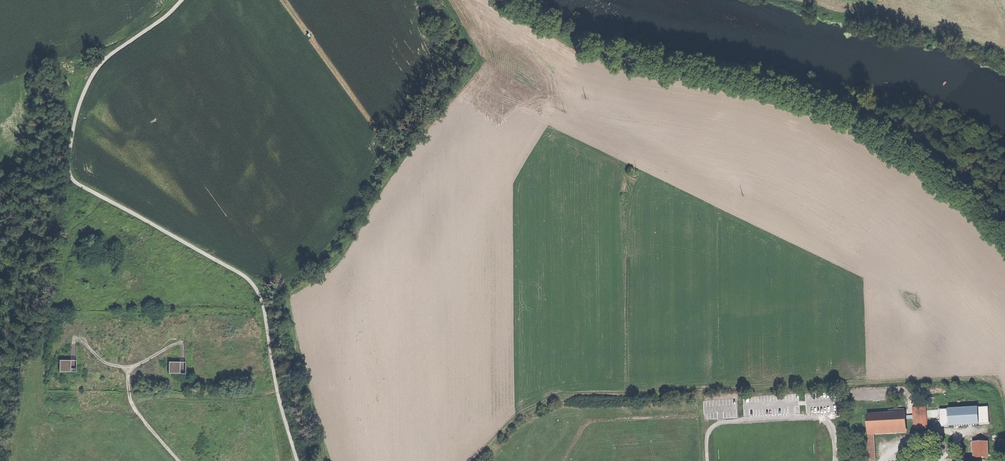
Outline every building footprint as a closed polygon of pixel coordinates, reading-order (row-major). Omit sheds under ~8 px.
[(71,369),(76,369),(76,362),(59,361),(59,372),(71,373),(71,369)] [(190,373),(189,362),(172,362),(173,374),(190,373)] [(976,408),(977,425),(988,424),(987,407),(976,408)] [(927,428),(925,408),(914,409),(915,429),(927,428)] [(948,426),(977,425),(976,408),(947,410),(948,426)] [(948,426),(947,410),(938,410),(939,427),(948,426)] [(906,433),(905,413),(867,415),(868,435),(874,435),(906,433)] [(972,459),(989,458),(988,442),(971,443),(972,459)]
